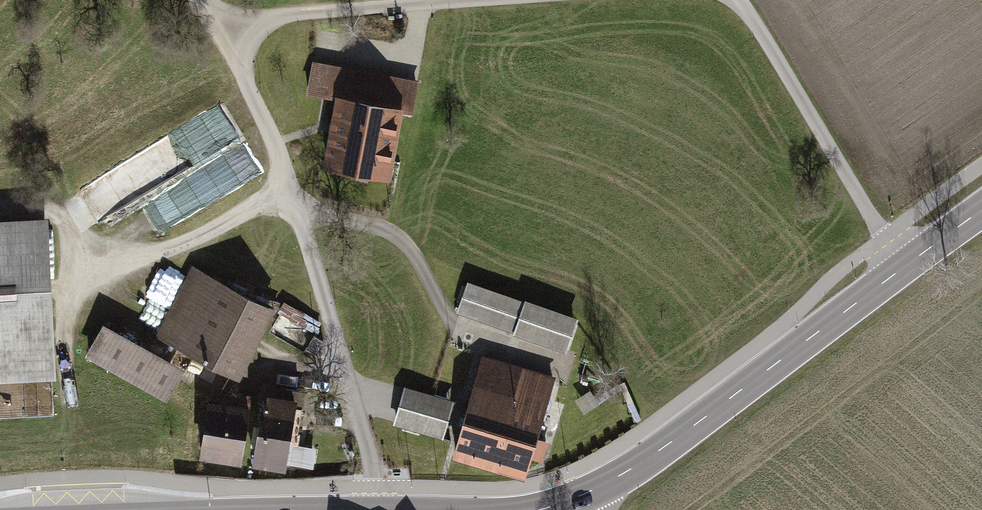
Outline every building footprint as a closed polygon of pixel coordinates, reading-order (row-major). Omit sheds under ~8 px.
[(335,101),(322,171),(388,184),(402,114),(412,116),(419,81),(316,61),(309,96),(335,101)] [(54,374),(47,225),(0,227),(0,376),(54,374)] [(194,264),(155,334),(238,375),(274,302),(194,264)] [(468,285),(458,314),(565,350),(575,321),(468,285)] [(185,366),(103,322),(85,354),(167,399),(185,366)] [(553,377),(482,358),(453,460),(525,480),(530,459),(541,462),(547,442),(536,439),(553,377)] [(252,460),(285,465),(296,395),(264,390),(252,460)] [(199,452),(241,459),(249,401),(209,393),(199,452)] [(449,411),(432,405),(424,431),(441,436),(449,411)] [(295,445),(293,464),(315,466),(317,447),(295,445)]
